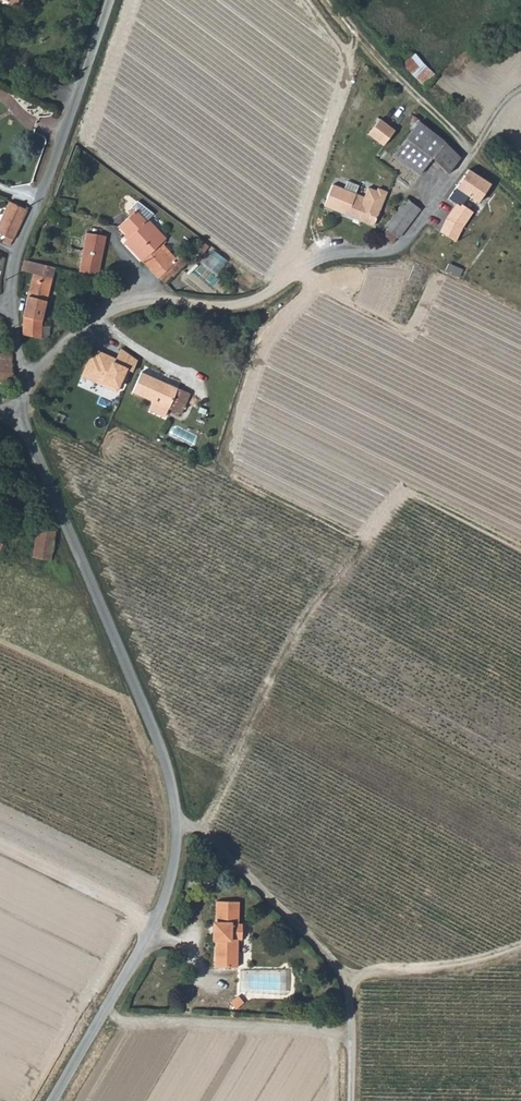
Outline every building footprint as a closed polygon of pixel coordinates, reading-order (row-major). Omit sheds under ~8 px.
[(374,117),(363,134),(380,144),(391,127),(374,117)] [(393,153),(418,173),(430,156),(438,148),(432,143),(439,136),(418,119),(393,153)] [(460,157),(439,136),(432,143),(438,148),(430,156),(441,167),(447,172),(460,157)] [(457,202),(447,216),(462,226),(491,183),(467,167),(448,197),(457,202)] [(342,187),(331,183),(323,204),(372,224),(379,208),(377,208),(362,201),(364,196),(353,192),(357,184),(345,179),(342,187)] [(377,208),(379,202),(364,196),(362,201),(377,208)] [(420,207),(406,196),(383,226),(386,228),(382,233),(393,241),(396,237),(398,236),(420,207)] [(27,208),(10,201),(0,223),(0,233),(6,236),(3,242),(10,245),(27,208)] [(143,259),(158,244),(161,241),(165,237),(156,228),(146,217),(150,214),(138,206),(133,212),(120,224),(129,235),(124,240),(143,259)] [(438,229),(449,236),(456,240),(462,226),(447,216),(438,229)] [(67,219),(58,217),(57,225),(65,226),(67,219)] [(79,271),(98,275),(106,235),(86,231),(79,271)] [(446,243),(453,247),(456,240),(449,236),(446,243)] [(431,259),(437,246),(422,239),(416,253),(431,259)] [(178,257),(174,261),(158,244),(143,259),(159,276),(160,275),(166,282),(185,263),(178,257)] [(41,338),(42,325),(43,320),(55,266),(24,258),(22,269),(33,272),(23,312),(22,333),(41,338)] [(79,271),(76,292),(88,295),(100,297),(102,290),(95,288),(98,275),(79,271)] [(118,359),(99,351),(96,356),(93,355),(84,376),(118,391),(128,368),(134,371),(139,359),(123,348),(118,359)] [(13,382),(12,354),(0,353),(0,380),(13,382)] [(181,388),(143,373),(135,393),(155,402),(170,408),(184,414),(188,405),(176,400),(181,388)] [(181,388),(176,400),(188,405),(193,394),(181,388)] [(167,416),(170,408),(155,402),(151,410),(167,416)] [(33,558),(52,560),(56,530),(37,528),(33,558)] [(216,899),(215,923),(218,923),(217,936),(214,936),(213,965),(236,967),(237,939),(241,939),(242,923),(238,922),(240,900),(216,899)]
